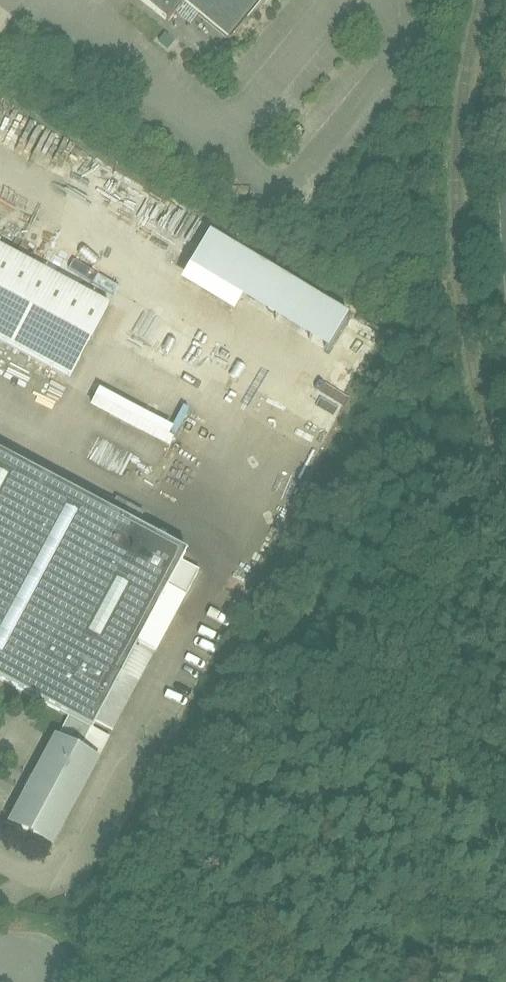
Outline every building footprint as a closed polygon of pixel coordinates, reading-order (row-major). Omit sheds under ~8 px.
[(176,23),(191,5),(234,41),(268,0),(148,0),(176,23)] [(254,303),(345,347),(364,309),(217,236),(193,284),(249,312),(254,303)] [(0,252),(0,338),(68,376),(105,309),(0,252)] [(105,391),(97,409),(174,444),(183,426),(105,391)] [(50,841),(110,730),(94,721),(190,543),(0,441),(0,674),(63,708),(5,817),(50,841)]
